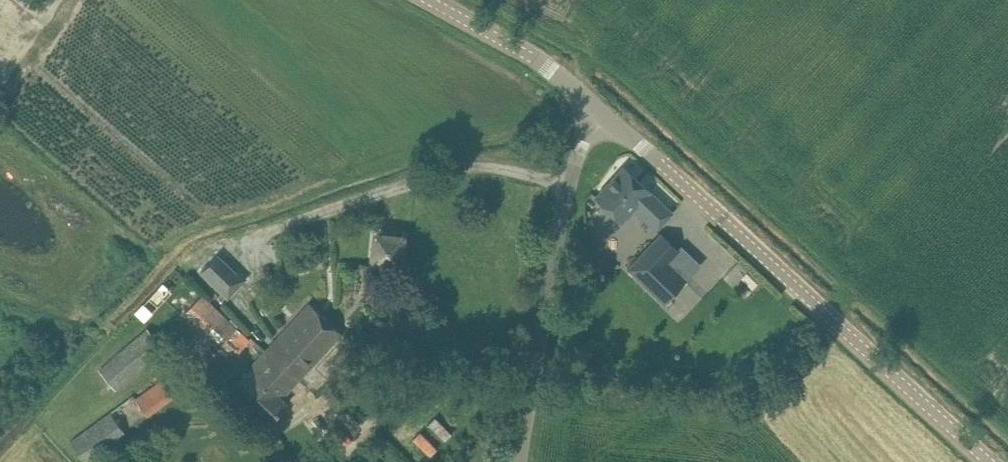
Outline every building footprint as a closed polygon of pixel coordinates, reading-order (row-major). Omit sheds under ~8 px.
[(596,196),(622,221),(633,209),(656,230),(673,212),(650,191),(650,190),(624,166),(596,196)] [(407,233),(374,229),(370,264),(403,267),(407,233)] [(640,256),(628,269),(664,303),(686,279),(667,262),(678,250),(660,234),(640,256)] [(219,253),(201,272),(229,299),(248,278),(240,270),(238,271),(219,253)] [(249,340),(202,295),(188,310),(234,355),(249,340)] [(310,303),(266,350),(299,380),(342,334),(310,303)] [(99,370),(116,390),(164,349),(147,328),(99,370)] [(282,397),(299,380),(266,350),(232,387),(270,422),(288,403),(282,397)] [(136,399),(147,417),(173,397),(160,380),(136,399)] [(85,461),(88,461),(126,434),(111,413),(71,442),(85,461)]
